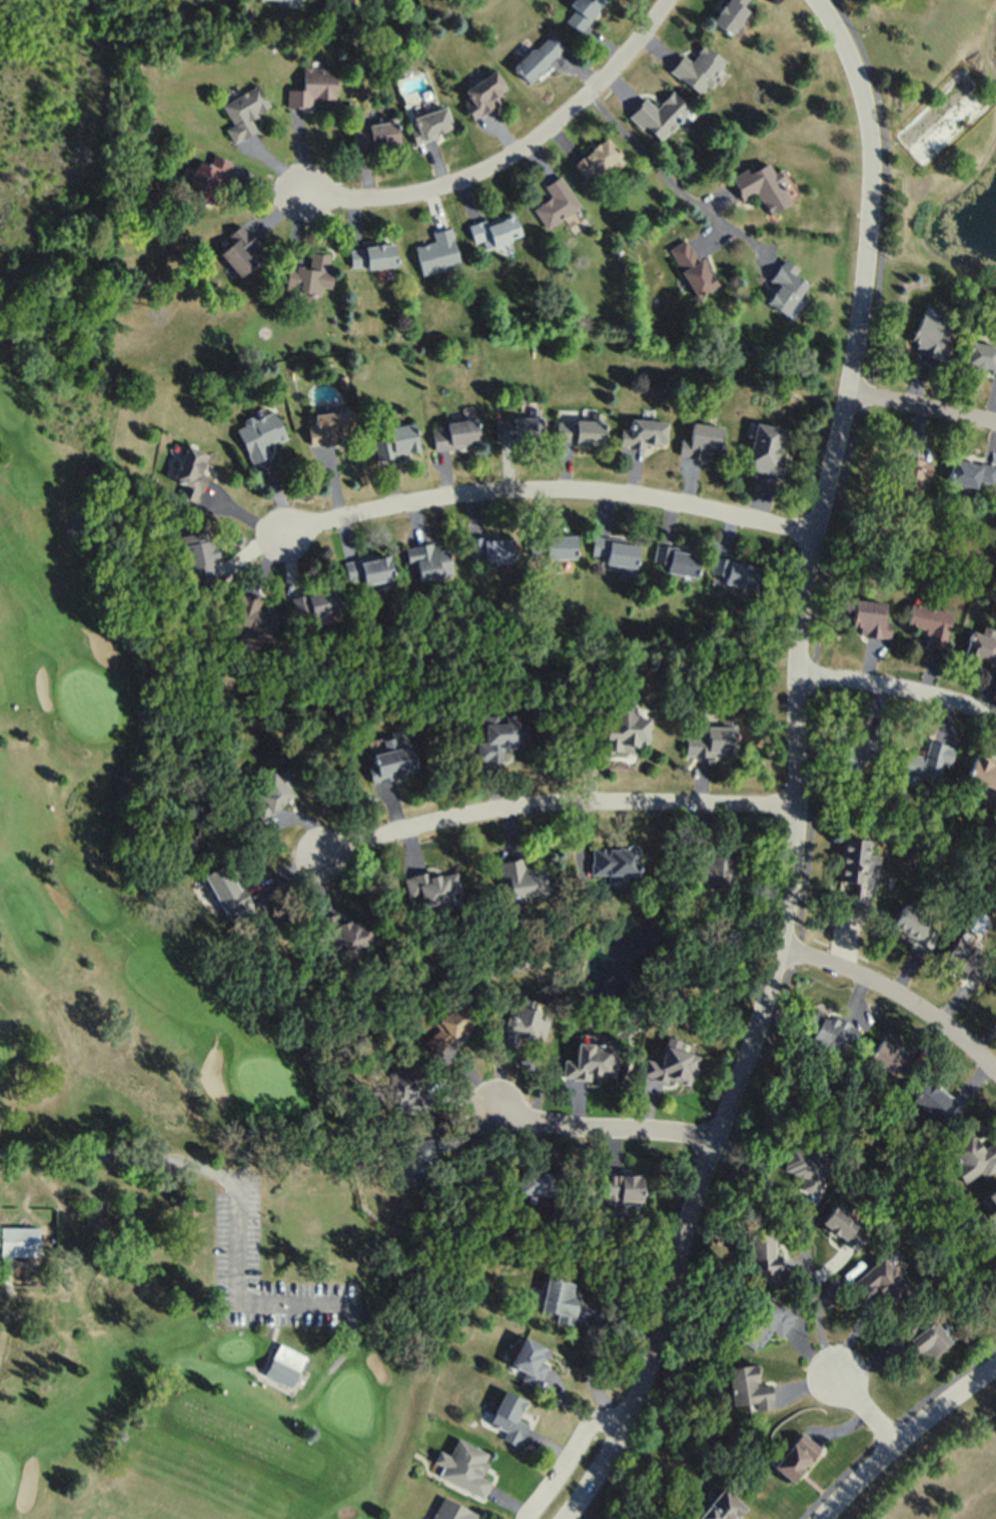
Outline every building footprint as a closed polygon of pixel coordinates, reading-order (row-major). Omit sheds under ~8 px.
[(605,0),(572,0),(568,4),(573,8),(564,20),(578,32),(605,0)] [(728,34),(754,0),(725,0),(710,20),(728,34)] [(564,47),(548,32),(513,67),(528,82),(564,47)] [(702,94),(726,61),(702,43),(690,60),(681,53),(668,70),(702,94)] [(334,67),(301,66),(301,88),(286,88),(286,107),(312,107),(312,99),(334,99),(334,67)] [(474,119),(494,107),(490,100),(507,89),(495,70),(458,92),(474,119)] [(232,143),(255,131),(248,117),(269,106),(257,84),(221,103),(232,124),(224,128),(232,143)] [(658,141),(690,108),(671,90),(655,107),(643,96),(628,112),(658,141)] [(452,131),(445,107),(407,117),(414,142),(452,131)] [(398,143),(393,118),(349,127),(353,152),(398,143)] [(574,155),(581,176),(620,164),(613,142),(574,155)] [(213,205),(228,160),(210,154),(208,162),(196,159),(184,196),(213,205)] [(792,202),(776,171),(773,172),(768,161),(747,172),(745,168),(729,177),(740,199),(757,191),(768,213),(792,202)] [(551,198),(534,207),(545,227),(579,208),(561,174),(543,184),(551,198)] [(467,223),(472,243),(481,240),(483,247),(520,237),(513,211),(467,223)] [(217,251),(238,275),(264,253),(239,224),(225,235),(229,240),(217,251)] [(458,265),(450,226),(431,230),(433,241),(414,245),(420,273),(458,265)] [(694,296),(714,286),(688,236),(668,247),(694,296)] [(348,247),(350,269),(395,266),(393,244),(348,247)] [(331,255),(309,252),(307,266),(287,263),(283,289),(318,293),(319,286),(327,287),(331,255)] [(785,314),(806,282),(794,274),(798,268),(781,257),(768,277),(776,282),(764,300),(785,314)] [(907,345),(942,361),(949,346),(943,344),(951,327),(922,314),(907,345)] [(970,341),(965,365),(995,370),(995,345),(970,341)] [(250,463),(270,455),(265,444),(284,437),(273,409),(234,425),(250,463)] [(350,409),(314,413),(316,426),(307,427),(309,445),(334,442),(334,434),(353,432),(350,409)] [(541,439),(541,417),(495,417),(495,439),(541,439)] [(445,421),(446,429),(432,430),(433,448),(477,444),(475,418),(445,421)] [(556,419),(556,442),(602,442),(602,419),(556,419)] [(620,445),(665,446),(666,419),(629,419),(629,429),(620,429),(620,445)] [(722,426),(692,421),(690,439),(680,438),(678,454),(709,459),(710,452),(718,453),(722,426)] [(376,458),(417,450),(412,422),(378,428),(380,437),(372,439),(376,458)] [(780,475),(783,455),(780,455),(785,427),(754,422),(746,469),(780,475)] [(173,479),(183,482),(178,495),(195,501),(206,474),(199,471),(207,453),(186,445),(173,479)] [(888,493),(917,498),(921,478),(928,479),(931,460),(894,454),(888,493)] [(947,480),(991,489),(995,465),(952,456),(947,480)] [(187,582),(199,580),(200,586),(219,583),(211,529),(180,534),(187,582)] [(575,557),(575,534),(529,534),(529,557),(575,557)] [(467,536),(467,554),(482,554),(482,561),(512,561),(512,536),(467,536)] [(633,578),(638,542),(593,536),(591,554),(605,556),(604,563),(622,566),(621,576),(633,578)] [(451,575),(447,546),(437,547),(436,541),(404,545),(407,563),(416,562),(418,579),(451,575)] [(695,576),(699,551),(655,544),(653,561),(667,563),(666,572),(695,576)] [(362,584),(391,578),(386,552),(342,561),(346,579),(361,576),(362,584)] [(757,565),(714,556),(709,577),(753,587),(757,565)] [(339,609),(333,587),(290,596),(295,619),(339,609)] [(256,607),(260,597),(240,589),(226,623),(268,641),(278,616),(256,607)] [(888,637),(890,620),(883,619),(885,602),(854,598),(850,633),(888,637)] [(906,626),(927,629),(924,645),(944,649),(951,609),(910,602),(906,626)] [(971,630),(964,656),(995,666),(995,638),(971,630)] [(638,751),(638,744),(647,745),(648,716),(625,715),(626,701),(606,700),(604,749),(638,751)] [(526,722),(518,722),(518,715),(500,715),(484,715),(485,760),(503,760),(503,749),(527,748),(526,722)] [(735,720),(700,720),(700,734),(685,734),(685,755),(734,756),(735,720)] [(849,732),(844,759),(875,764),(881,729),(858,725),(857,733),(849,732)] [(417,771),(411,744),(396,747),(394,738),(386,739),(388,750),(371,754),(373,765),(367,766),(370,781),(417,771)] [(901,773),(936,782),(942,762),(950,764),(954,747),(928,740),(924,757),(907,753),(901,773)] [(973,757),(966,781),(995,789),(995,763),(973,757)] [(292,795),(287,788),(295,782),(283,765),(249,790),(266,813),(292,795)] [(865,917),(867,894),(861,894),(862,883),(877,884),(879,854),(868,853),(869,839),(840,838),(837,890),(832,889),(830,915),(865,917)] [(635,876),(636,847),(590,846),(589,875),(635,876)] [(737,856),(696,856),(696,883),(737,883),(737,856)] [(498,861),(502,906),(512,905),(512,897),(551,894),(549,874),(543,874),(543,866),(530,867),(529,858),(498,861)] [(203,874),(225,917),(234,912),(237,919),(252,911),(227,862),(203,874)] [(403,877),(413,917),(452,908),(450,898),(460,895),(455,871),(430,877),(429,871),(403,877)] [(930,947),(938,931),(927,926),(931,918),(902,903),(890,927),(930,947)] [(369,923),(359,926),(357,918),(320,926),(327,955),(374,944),(369,923)] [(981,957),(956,938),(941,957),(977,984),(988,970),(977,962),(981,957)] [(435,1030),(422,1038),(430,1051),(476,1023),(457,992),(431,1008),(438,1020),(431,1025),(435,1030)] [(549,1012),(508,1001),(498,1041),(518,1047),(520,1036),(541,1042),(549,1012)] [(841,1041),(851,1045),(859,1027),(816,1007),(803,1034),(837,1050),(841,1041)] [(660,1061),(644,1057),(641,1073),(691,1084),(698,1052),(681,1049),(683,1039),(666,1036),(660,1061)] [(869,1055),(905,1080),(918,1062),(881,1037),(869,1055)] [(563,1059),(562,1078),(589,1079),(589,1073),(614,1074),(616,1043),(576,1041),(575,1059),(563,1059)] [(420,1072),(387,1067),(381,1108),(414,1113),(420,1072)] [(934,1118),(939,1112),(949,1122),(962,1109),(929,1078),(911,1097),(934,1118)] [(993,1140),(982,1147),(971,1131),(949,1145),(959,1162),(954,1166),(964,1181),(980,1171),(983,1177),(995,1168),(995,1145),(993,1140)] [(803,1174),(799,1187),(817,1193),(828,1155),(789,1144),(782,1168),(803,1174)] [(553,1195),(555,1171),(520,1168),(519,1192),(553,1195)] [(641,1172),(601,1172),(601,1201),(641,1201),(641,1172)] [(820,1221),(856,1249),(870,1230),(835,1203),(820,1221)] [(36,1256),(38,1226),(0,1225),(0,1254),(36,1256)] [(748,1231),(748,1271),(775,1271),(775,1231),(748,1231)] [(850,1282),(863,1298),(876,1287),(891,1305),(911,1288),(883,1254),(850,1282)] [(577,1291),(570,1290),(572,1279),(546,1275),(541,1309),(557,1311),(556,1321),(572,1324),(577,1291)] [(796,1313),(780,1301),(777,1305),(764,1295),(734,1334),(755,1350),(771,1328),(780,1335),(796,1313)] [(903,1332),(920,1360),(949,1342),(935,1318),(917,1329),(914,1325),(903,1332)] [(536,1386),(551,1348),(522,1336),(510,1364),(524,1370),(520,1379),(536,1386)] [(279,1341),(262,1372),(288,1386),(299,1365),(304,1367),(308,1360),(303,1358),(305,1355),(279,1341)] [(727,1366),(732,1404),(754,1401),(755,1408),(773,1406),(770,1382),(758,1384),(755,1362),(727,1366)] [(525,1399),(503,1389),(488,1421),(505,1429),(501,1438),(517,1446),(527,1424),(516,1418),(525,1399)] [(792,1480),(820,1446),(800,1430),(773,1465),(792,1480)] [(484,1497),(491,1481),(479,1476),(490,1453),(456,1437),(438,1476),(484,1497)] [(745,1506),(723,1486),(694,1518),(734,1518),(745,1506)] [(443,1496),(430,1518),(473,1518),(476,1514),(443,1496)]
